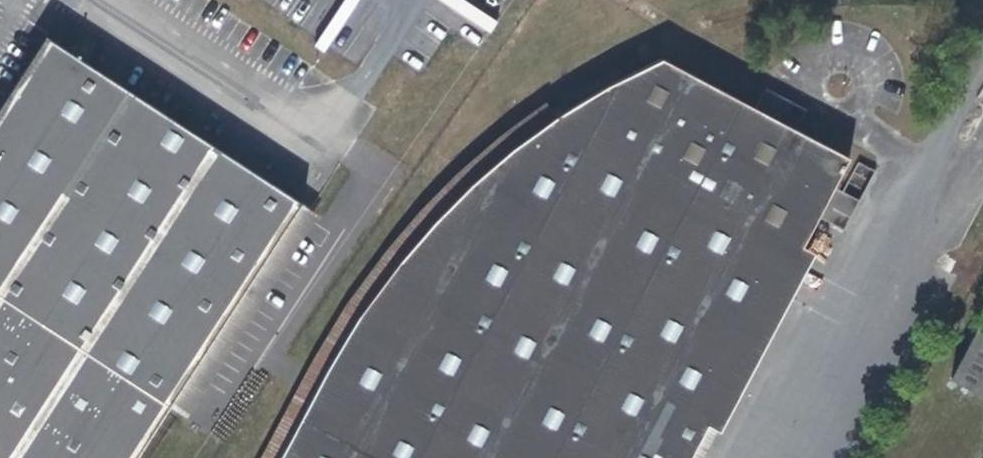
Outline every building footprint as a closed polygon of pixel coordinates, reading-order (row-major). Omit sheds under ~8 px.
[(0,90),(0,300),(164,405),(294,202),(37,33),(0,90)] [(554,117),(486,171),(445,211),(376,288),(337,351),(280,457),(691,457),(832,190),(848,160),(663,61),(609,87),(554,117)] [(256,457),(280,457),(337,351),(376,288),(445,211),(486,171),(554,117),(543,105),(499,136),(447,181),(379,256),(306,364),(256,457)] [(832,190),(691,457),(703,457),(842,195),(832,190)] [(316,216),(294,202),(164,405),(185,418),(316,216)] [(164,405),(0,300),(0,457),(130,457),(164,405)] [(952,384),(982,401),(982,331),(981,330),(952,384)]
